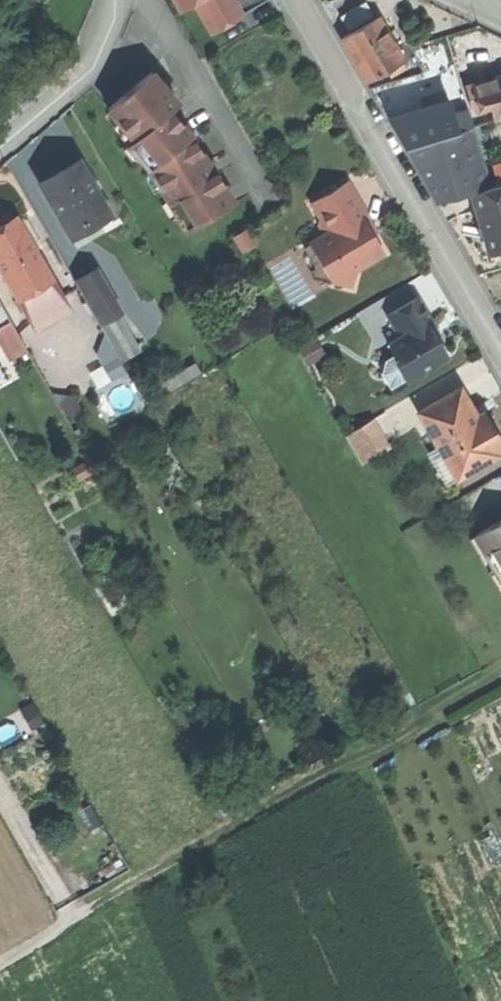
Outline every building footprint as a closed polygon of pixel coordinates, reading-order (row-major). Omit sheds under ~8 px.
[(181,11),(195,2),(199,0),(174,0),(181,11)] [(219,0),(199,0),(195,2),(203,16),(222,5),(219,0)] [(339,16),(348,31),(373,16),(365,2),(339,16)] [(341,38),(366,82),(403,61),(389,36),(378,17),(341,38)] [(265,30),(271,26),(268,21),(262,25),(265,30)] [(152,73),(108,109),(134,140),(129,144),(151,170),(188,232),(235,204),(221,180),(210,161),(208,163),(192,136),(170,110),(178,104),(165,88),(152,73)] [(495,120),(500,118),(500,75),(483,81),(491,106),(495,120)] [(472,112),(491,106),(483,81),(464,86),(472,112)] [(404,147),(459,131),(453,114),(449,103),(390,122),(404,147)] [(469,109),(466,110),(472,127),(475,126),(469,109)] [(466,110),(453,114),(459,131),(462,130),(472,127),(466,110)] [(462,130),(459,131),(404,147),(435,201),(470,192),(480,189),(462,130)] [(60,167),(39,179),(63,221),(69,218),(73,226),(107,207),(79,156),(60,167)] [(347,182),(311,203),(320,218),(317,223),(325,236),(310,244),(332,283),(351,287),(356,269),(383,253),(372,233),(369,234),(359,217),(362,215),(365,214),(347,182)] [(498,184),(480,189),(470,192),(479,225),(487,253),(500,249),(500,183),(498,184)] [(111,215),(107,207),(73,226),(78,234),(111,215)] [(14,291),(46,272),(11,212),(0,219),(0,267),(14,291)] [(367,224),(362,215),(359,217),(369,234),(372,233),(367,224)] [(319,290),(332,283),(310,244),(297,252),(319,290)] [(94,270),(74,280),(98,322),(119,314),(94,270)] [(394,360),(405,379),(446,355),(435,337),(427,323),(430,321),(417,297),(386,315),(400,338),(388,344),(394,354),(397,359),(394,360)] [(4,305),(0,307),(0,336),(15,363),(31,354),(4,305)] [(136,343),(119,314),(98,322),(116,353),(136,343)] [(434,328),(430,321),(427,323),(435,337),(438,335),(434,328)] [(299,349),(307,364),(321,355),(313,341),(299,349)] [(389,388),(405,379),(394,360),(397,359),(394,354),(384,360),(381,372),(389,388)] [(419,412),(456,477),(496,455),(494,451),(483,432),(470,409),(459,389),(419,412)] [(477,405),(470,409),(483,432),(490,428),(482,414),(477,405)] [(345,435),(361,464),(388,449),(371,420),(345,435)] [(500,447),(490,428),(483,432),(494,451),(500,447)] [(500,579),(500,519),(475,534),(500,579)]
